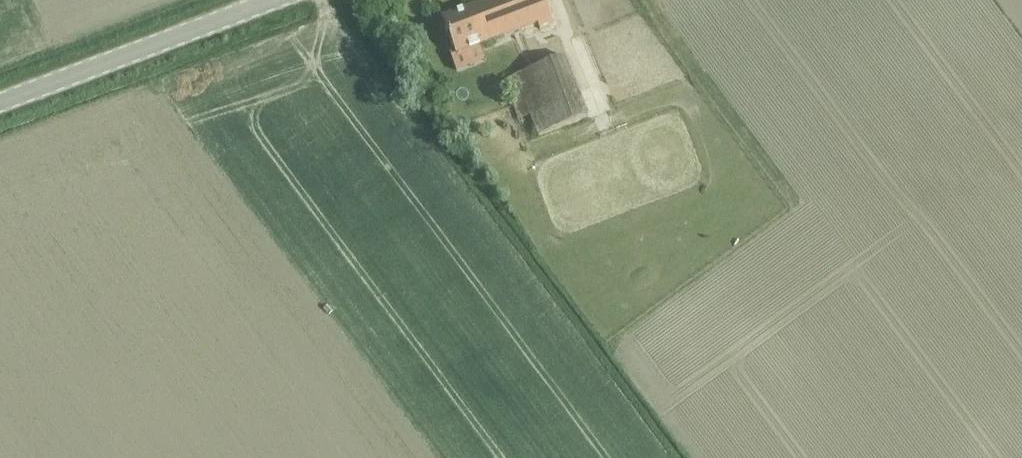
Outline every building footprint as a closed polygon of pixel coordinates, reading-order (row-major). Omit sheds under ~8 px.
[(539,29),(552,24),(543,0),(493,0),(442,20),(455,56),(537,25),(539,29)] [(529,118),(533,129),(582,111),(578,99),(581,98),(566,59),(504,81),(519,121),(529,118)]
